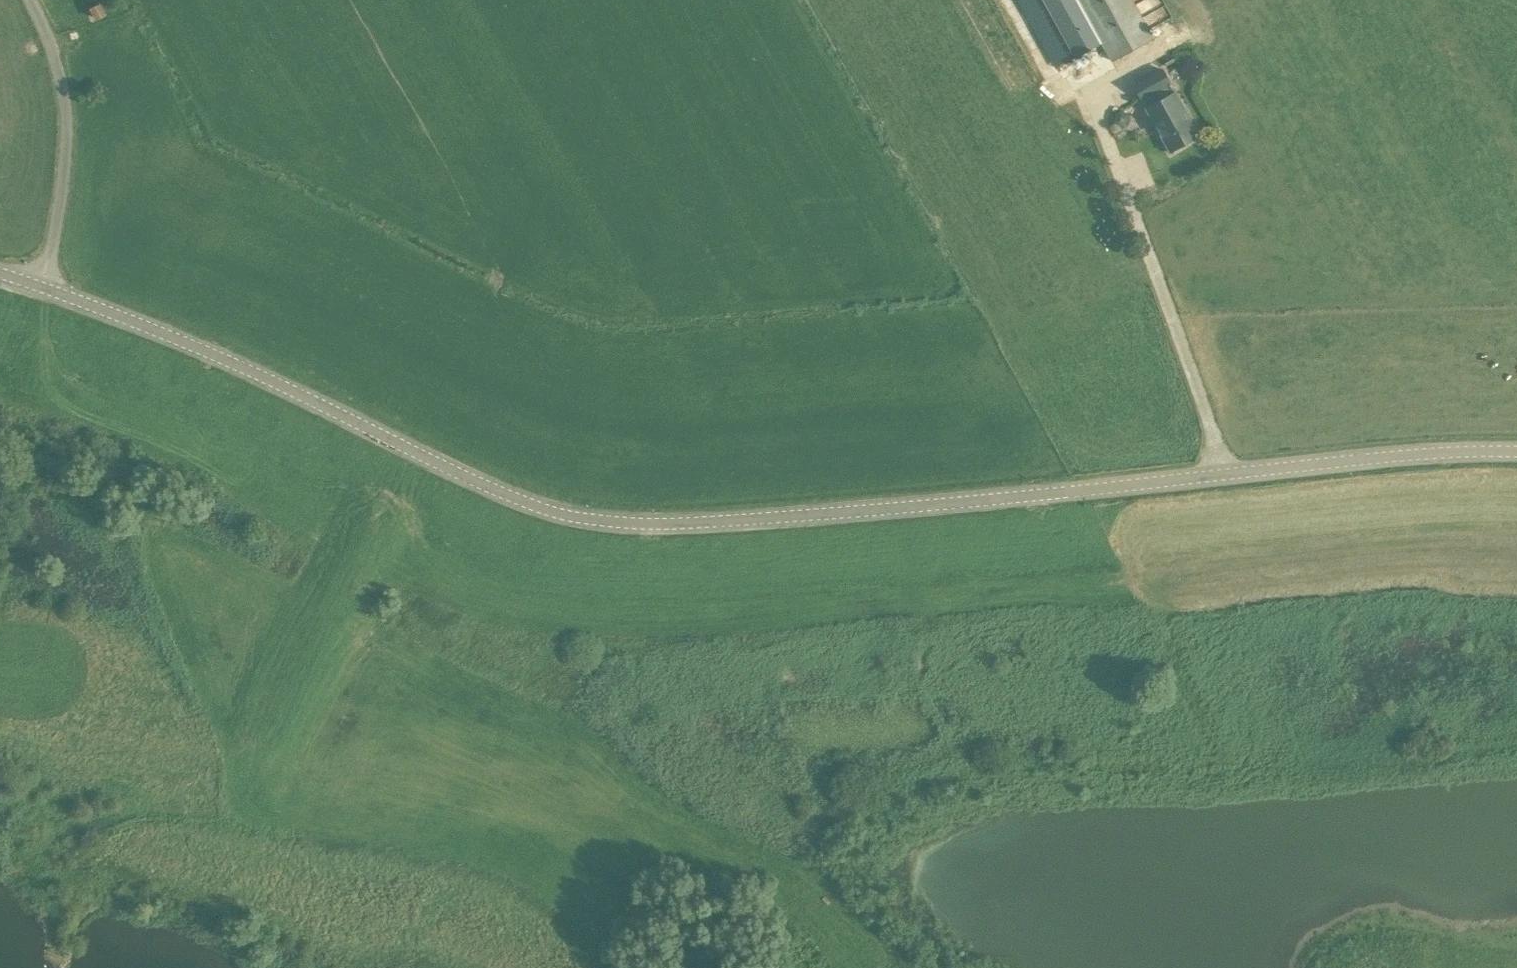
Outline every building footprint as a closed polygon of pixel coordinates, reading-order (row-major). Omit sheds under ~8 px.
[(1154,39),(1133,0),(1078,0),(1112,62),(1154,39)] [(107,13),(101,2),(90,7),(96,19),(107,13)] [(1173,94),(1168,86),(1171,84),(1163,70),(1134,86),(1142,100),(1144,99),(1149,108),(1147,109),(1171,152),(1199,136),(1175,93),(1173,94)] [(1124,126),(1128,124),(1130,117),(1127,112),(1120,110),(1116,112),(1114,119),(1116,124),(1124,126)]
